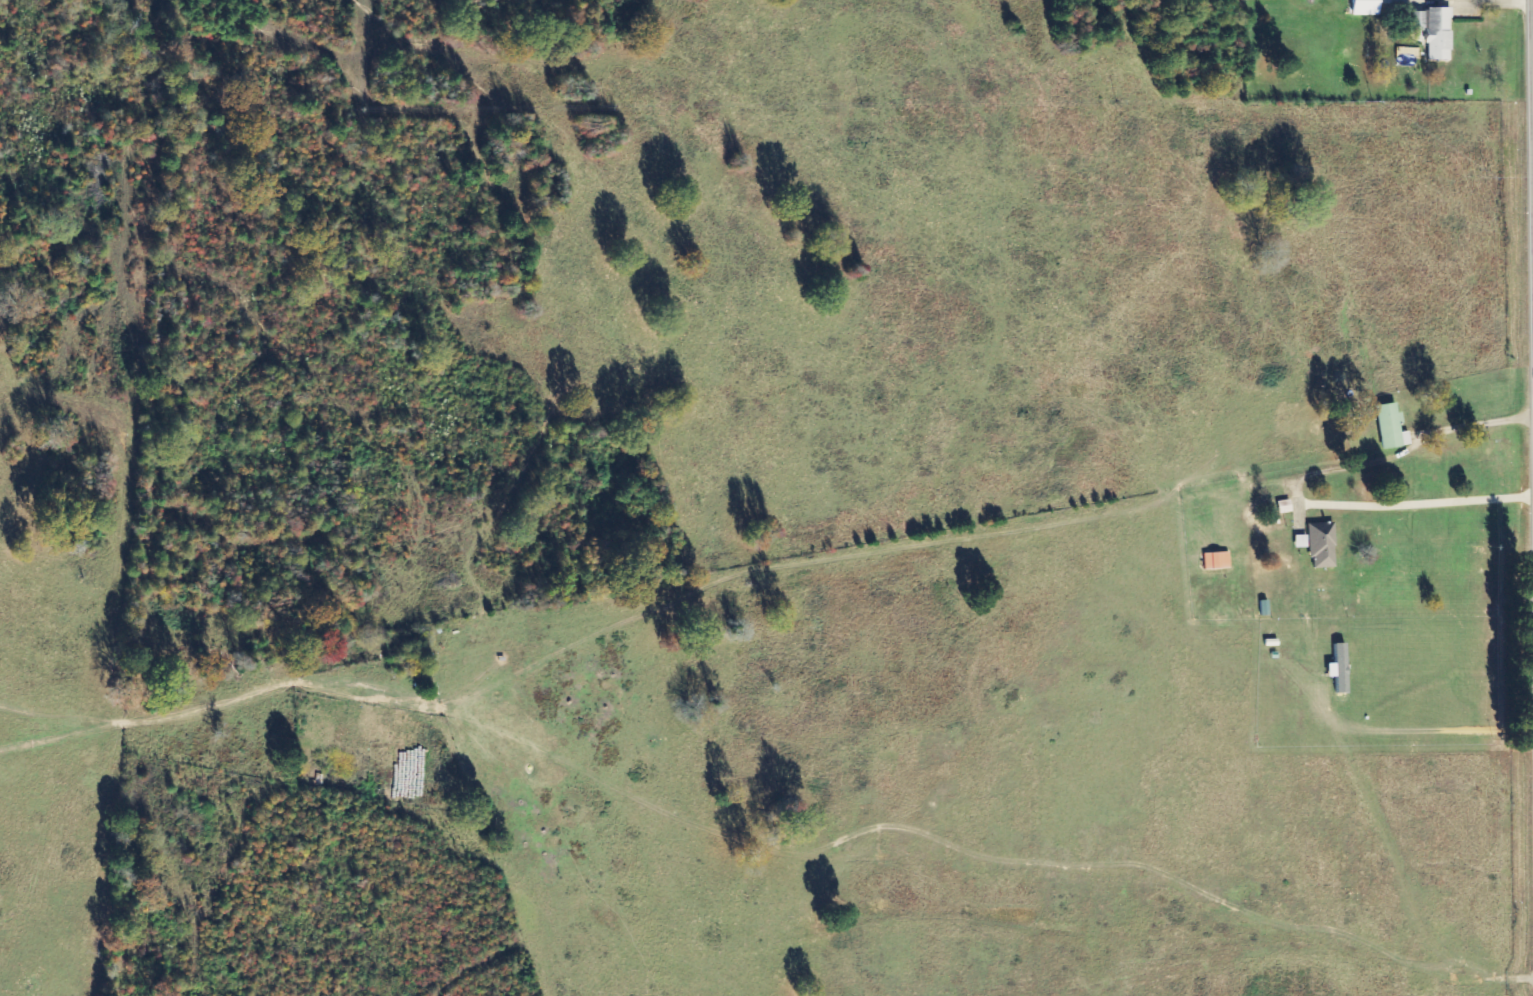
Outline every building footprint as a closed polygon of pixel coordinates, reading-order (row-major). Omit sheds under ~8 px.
[(1348,16),(1375,15),(1375,0),(1348,0),(1348,16)] [(1423,60),(1447,59),(1447,7),(1423,8),(1423,11),(1408,11),(1408,30),(1423,30),(1423,60)] [(1371,406),(1379,449),(1408,444),(1406,432),(1398,433),(1396,423),(1400,422),(1398,412),(1395,413),(1393,402),(1371,406)] [(1308,568),(1332,567),(1332,526),(1305,526),(1305,535),(1292,536),(1292,548),(1307,548),(1308,568)] [(1200,554),(1200,570),(1226,569),(1226,553),(1200,554)]
